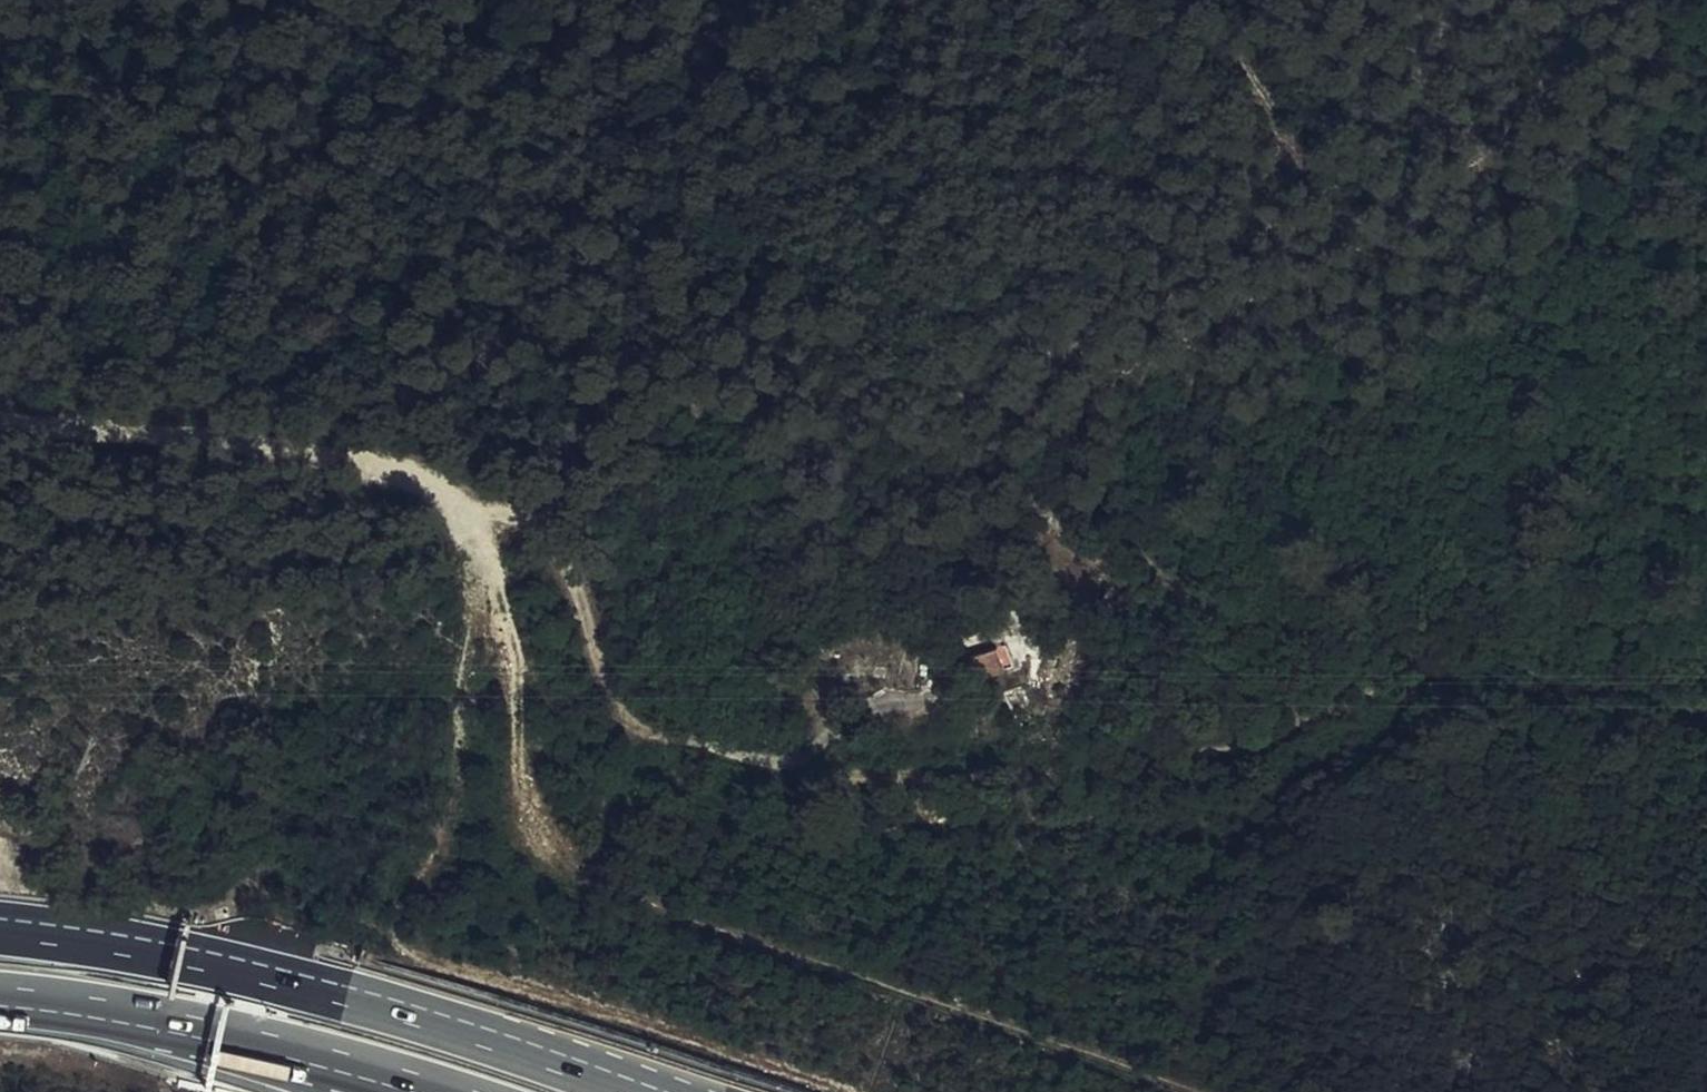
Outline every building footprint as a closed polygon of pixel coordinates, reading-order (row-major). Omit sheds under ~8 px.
[(982,670),(1014,664),(1010,642),(978,648),(982,670)] [(1021,670),(1051,667),(1049,648),(1020,651),(1021,670)]
